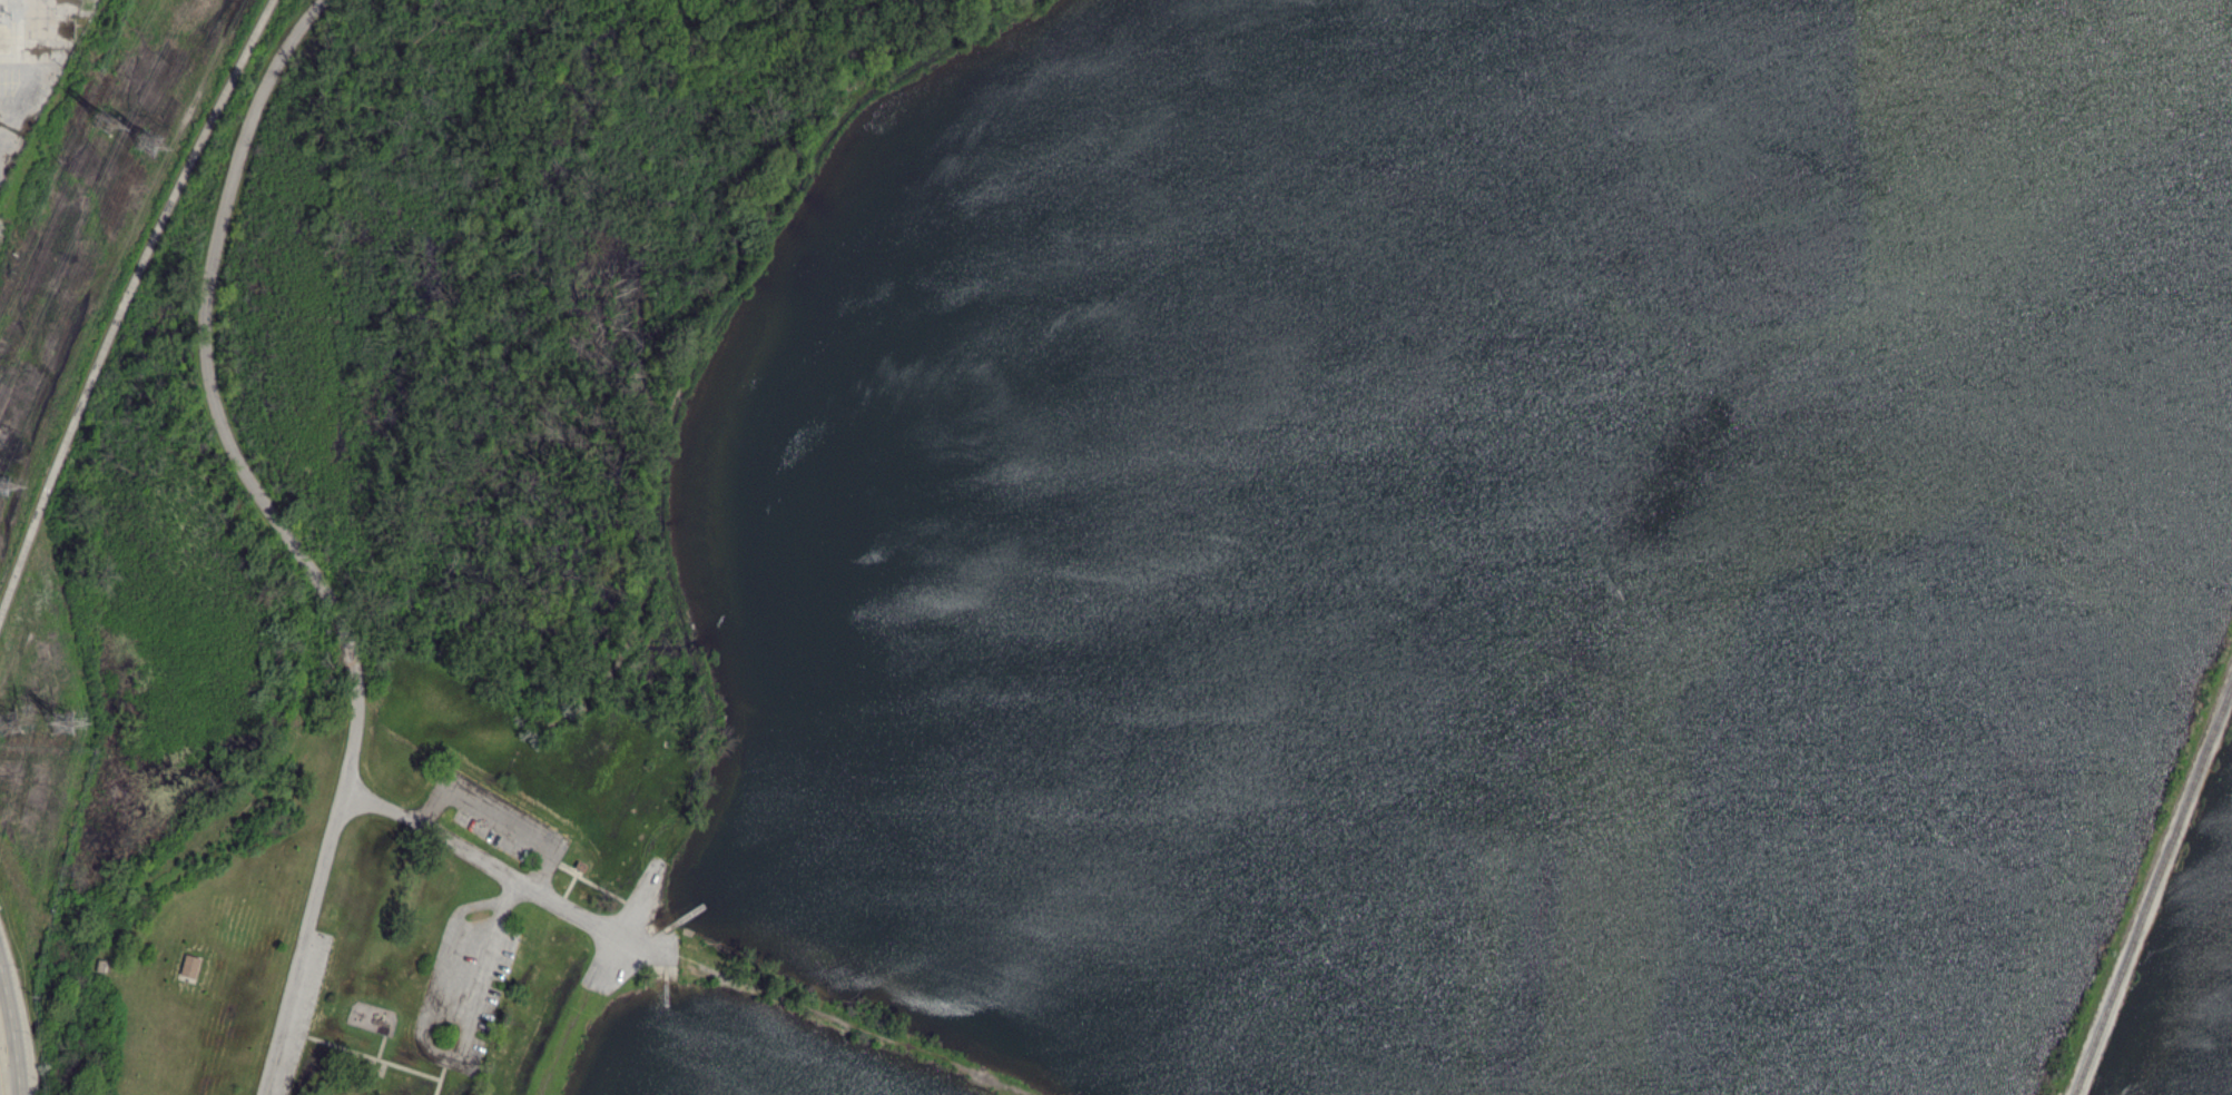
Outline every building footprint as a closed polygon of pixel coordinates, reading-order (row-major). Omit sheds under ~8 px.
[(197,978),(180,974),(186,951),(203,956),(197,978)] [(104,971),(95,970),(98,958),(106,960),(104,971)]
